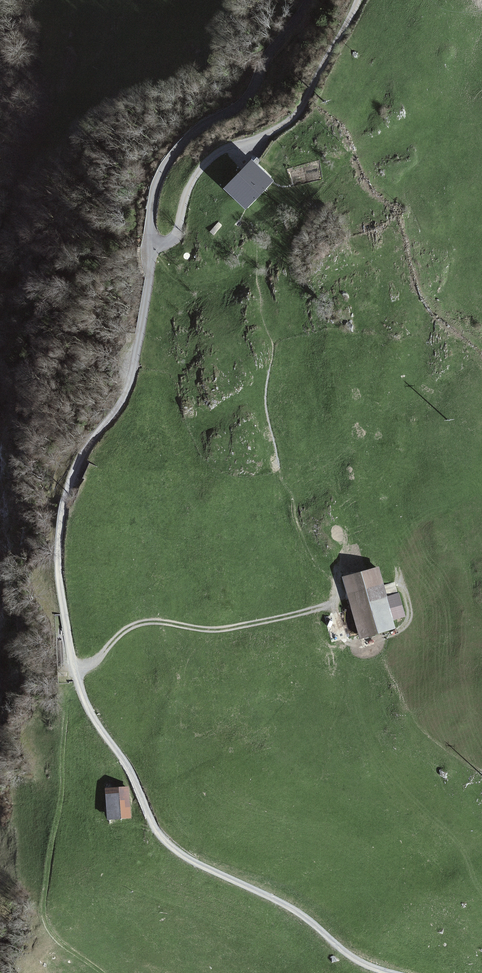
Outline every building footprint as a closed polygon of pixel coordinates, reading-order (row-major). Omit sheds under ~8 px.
[(254,164),(239,180),(255,195),(262,188),(275,200),(283,191),(254,164)] [(374,568),(338,578),(356,640),(392,630),(374,568)] [(128,817),(127,788),(107,788),(108,818),(128,817)]
